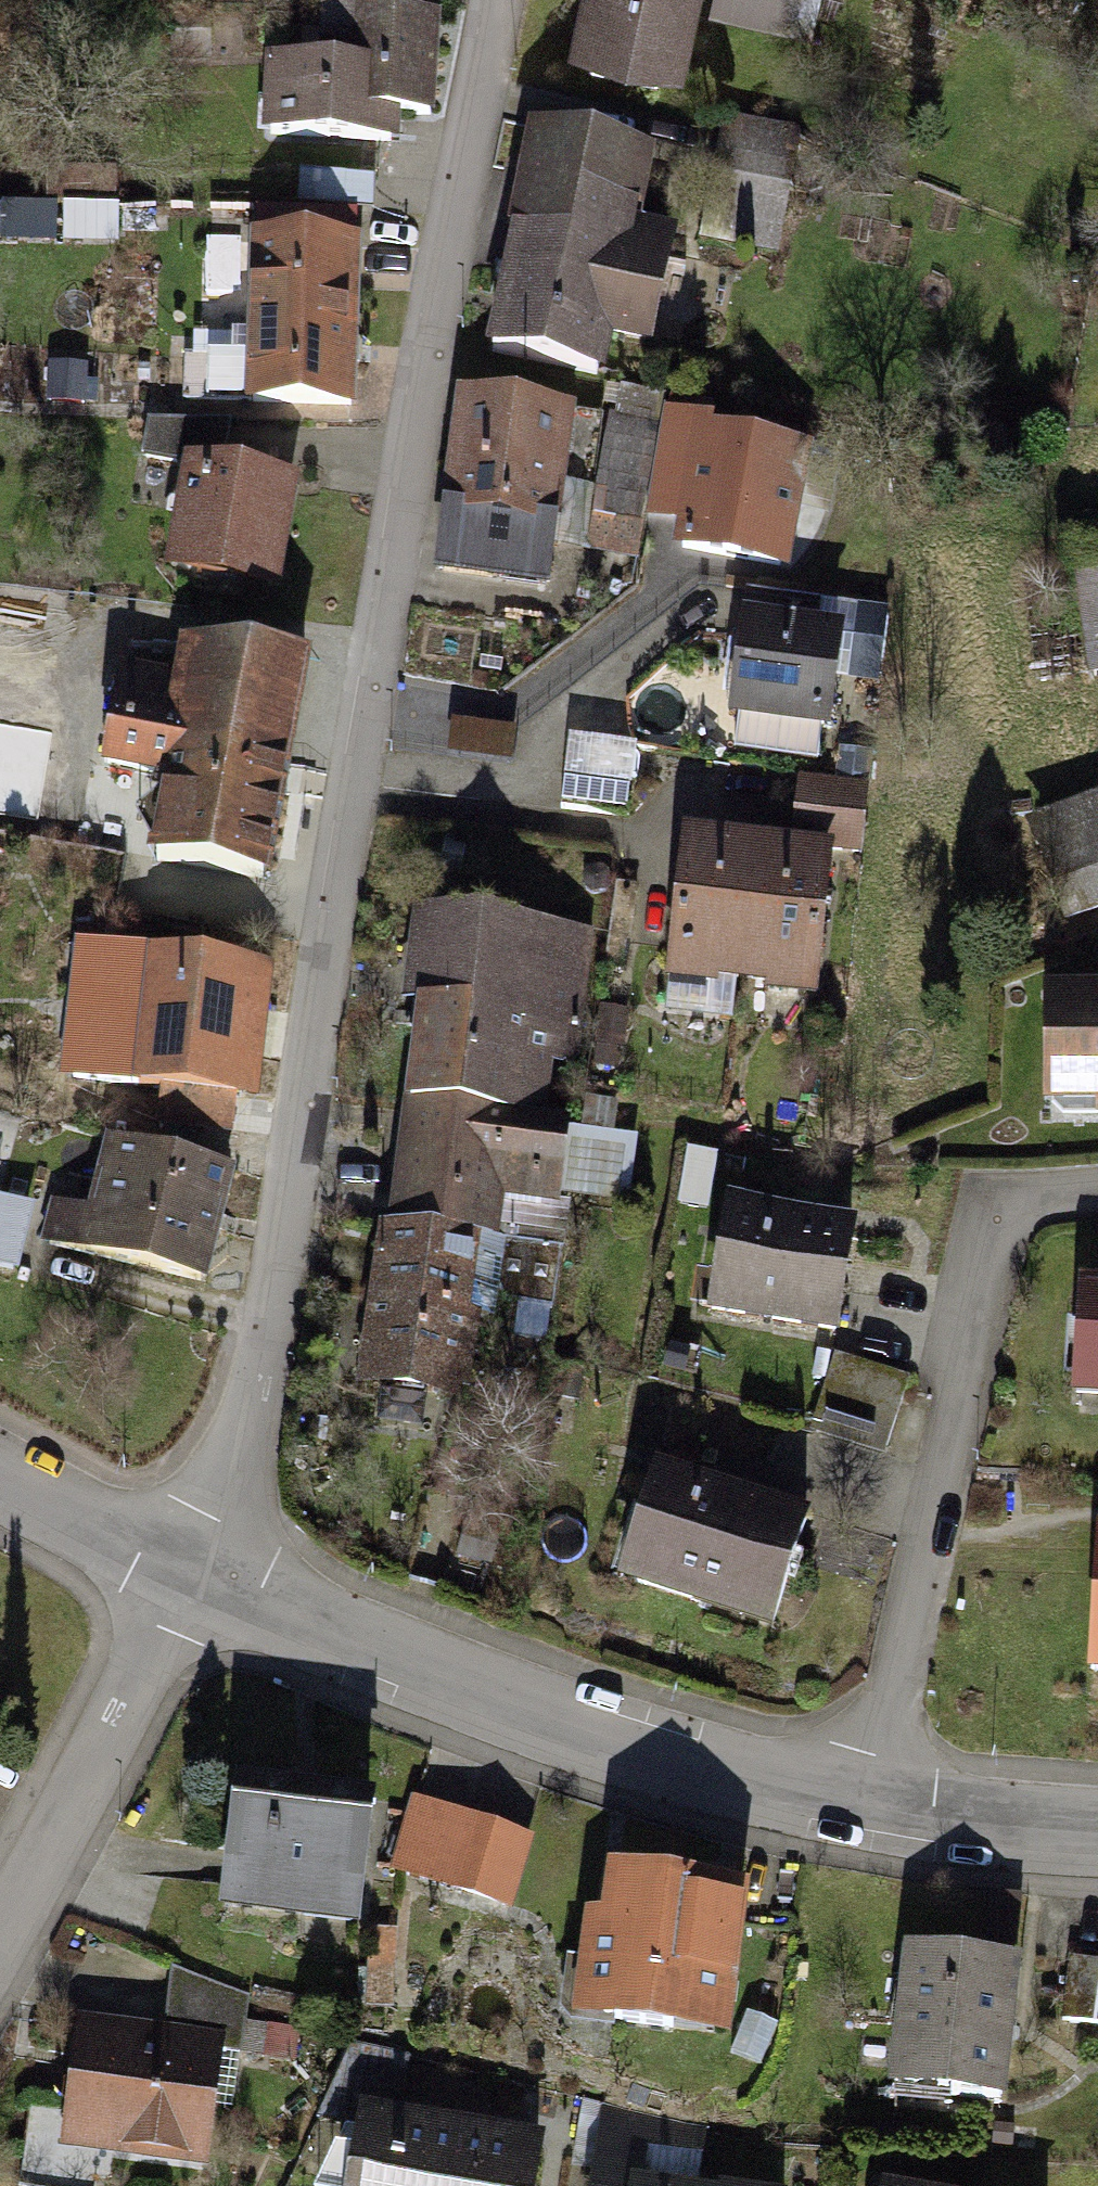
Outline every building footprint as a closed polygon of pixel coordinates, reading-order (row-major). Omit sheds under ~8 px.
[(567,56),(674,80),(691,0),(579,0),(567,56)] [(709,24),(808,41),(820,0),(713,0),(709,24)] [(439,21),(337,20),(337,72),(263,72),(262,150),(398,151),(398,121),(438,121),(439,21)] [(798,143),(731,131),(709,250),(777,261),(798,143)] [(649,165),(524,138),(476,359),(601,386),(609,348),(639,354),(663,242),(633,236),(649,165)] [(306,173),(305,205),(376,206),(377,174),(306,173)] [(353,252),(249,252),(249,416),(353,416),(353,252)] [(248,403),(249,337),(208,337),(207,402),(248,403)] [(565,417),(462,407),(451,523),(553,534),(565,417)] [(812,455),(674,429),(652,544),(789,570),(812,455)] [(290,492),(182,473),(164,579),(271,598),(290,492)] [(1077,526),(1093,682),(1097,682),(1097,524),(1077,526)] [(548,545),(443,533),(437,583),(543,595),(548,545)] [(842,631),(747,620),(736,720),(831,731),(842,631)] [(163,670),(122,662),(102,774),(173,786),(160,862),(260,880),(297,668),(167,646),(163,670)] [(865,800),(802,792),(795,851),(859,858),(865,800)] [(1026,825),(1065,931),(1097,919),(1097,799),(1026,825)] [(827,869),(680,856),(669,983),(816,996),(827,869)] [(567,1214),(604,940),(416,914),(374,1224),(499,1241),(504,1205),(567,1214)] [(262,978),(148,966),(133,1108),(247,1120),(262,978)] [(1039,1000),(1039,1107),(1097,1108),(1097,1000),(1039,1000)] [(227,1175),(111,1149),(86,1257),(203,1283),(227,1175)] [(0,1204),(0,1269),(21,1273),(34,1212),(0,1204)] [(858,1234),(729,1216),(714,1323),(842,1342),(858,1234)] [(490,1252),(377,1239),(358,1399),(471,1412),(490,1252)] [(1075,1297),(1069,1413),(1097,1414),(1097,1299),(1075,1297)] [(913,1392),(841,1373),(826,1433),(898,1452),(913,1392)] [(796,1531),(654,1483),(619,1587),(761,1634),(796,1531)] [(370,1816),(235,1798),(221,1907),(355,1925),(370,1816)] [(524,1841),(450,1818),(428,1888),(502,1911),(524,1841)] [(740,1913),(603,1898),(588,2032),(725,2048),(740,1913)] [(1074,1969),(1068,2022),(1097,2025),(1097,1972),(1074,1969)] [(1010,1982),(905,1970),(891,2094),(996,2106),(1010,1982)] [(239,1997),(169,1994),(168,2034),(237,2037),(239,1997)] [(215,2055),(75,2039),(62,2149),(202,2165),(215,2055)] [(359,2123),(347,2185),(538,2185),(544,2155),(359,2123)] [(599,2140),(592,2185),(695,2185),(699,2154),(599,2140)]
